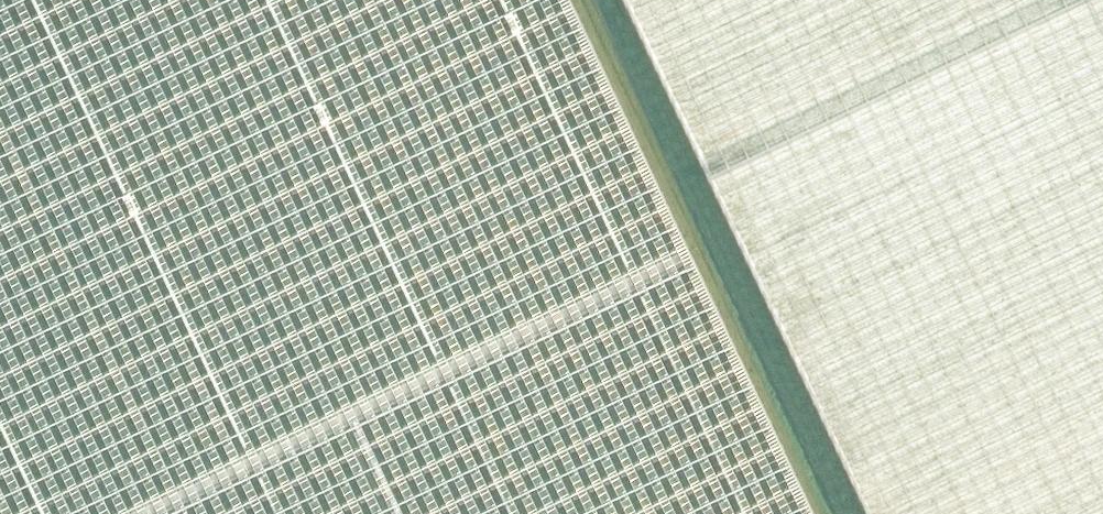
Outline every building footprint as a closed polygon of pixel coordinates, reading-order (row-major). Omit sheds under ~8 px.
[(639,161),(563,0),(0,0),(0,513),(807,513),(639,161)] [(875,513),(1102,513),(1102,0),(631,0),(875,513)]
